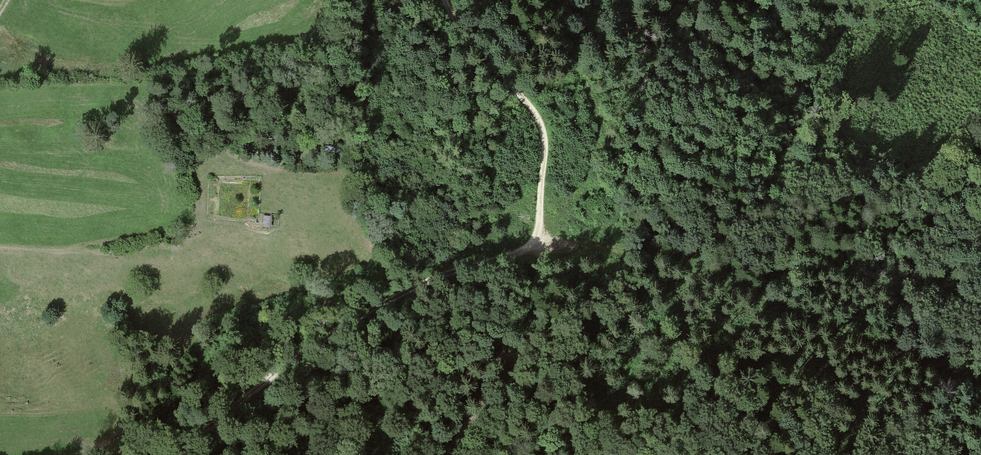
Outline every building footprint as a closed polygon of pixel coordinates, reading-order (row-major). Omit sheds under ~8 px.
[(261,216),(261,227),(269,227),(270,217),(261,216)]
